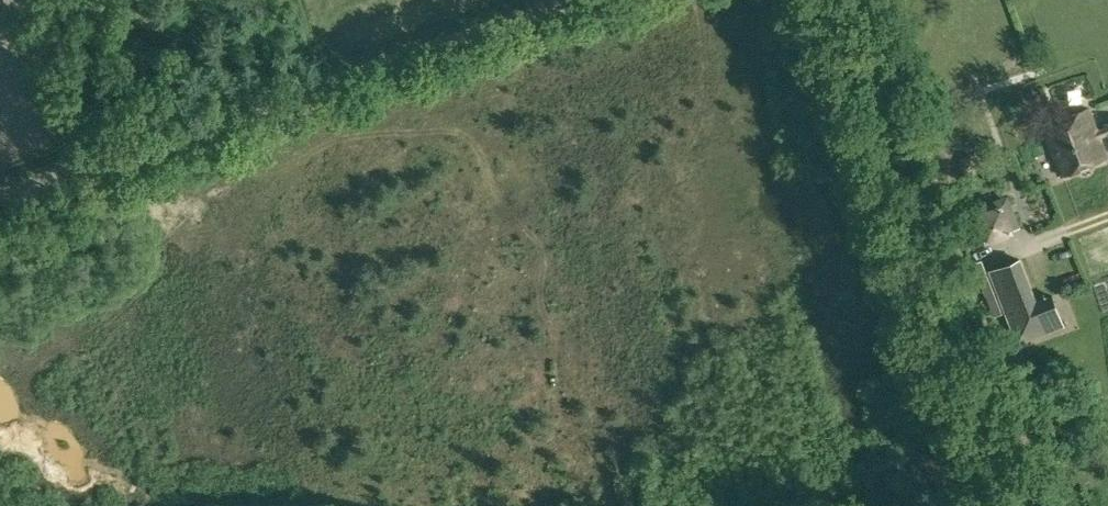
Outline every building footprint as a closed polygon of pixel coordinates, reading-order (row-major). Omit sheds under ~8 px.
[(1049,180),(1107,158),(1107,155),(1090,109),(1044,126),(1053,149),(1039,154),(1049,180)] [(968,211),(980,241),(1019,226),(1007,196),(968,211)] [(994,291),(982,258),(972,261),(984,294),(994,291)] [(1019,341),(1064,324),(1053,295),(1036,301),(1020,259),(991,270),(1019,341)]
